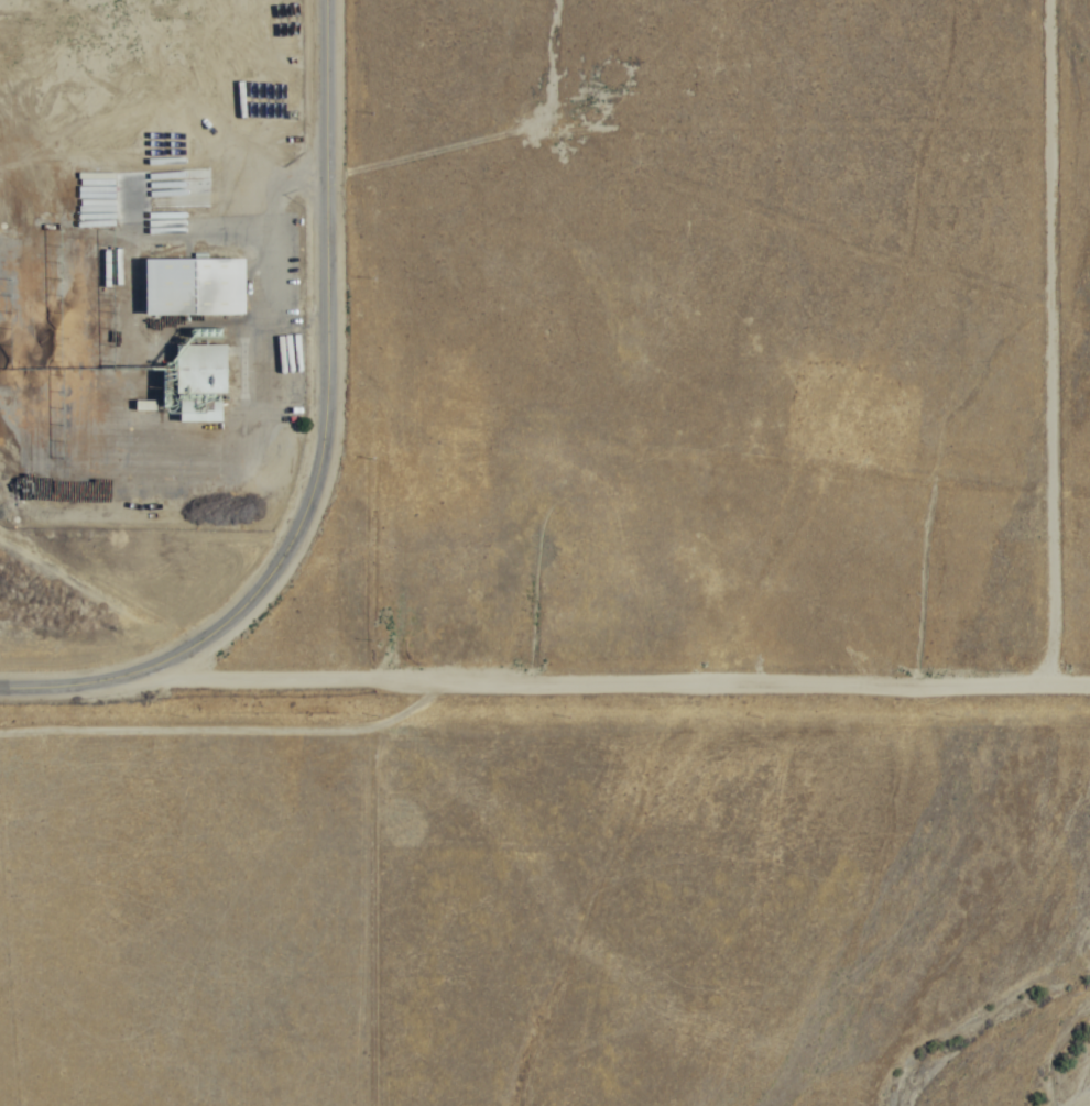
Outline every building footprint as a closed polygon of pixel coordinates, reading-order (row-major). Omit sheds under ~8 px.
[(239,315),(238,259),(138,261),(139,317),(239,315)] [(221,346),(174,346),(174,395),(186,395),(186,402),(175,402),(175,423),(217,423),(216,397),(221,397),(221,346)] [(152,402),(132,402),(132,411),(152,412),(152,402)]
